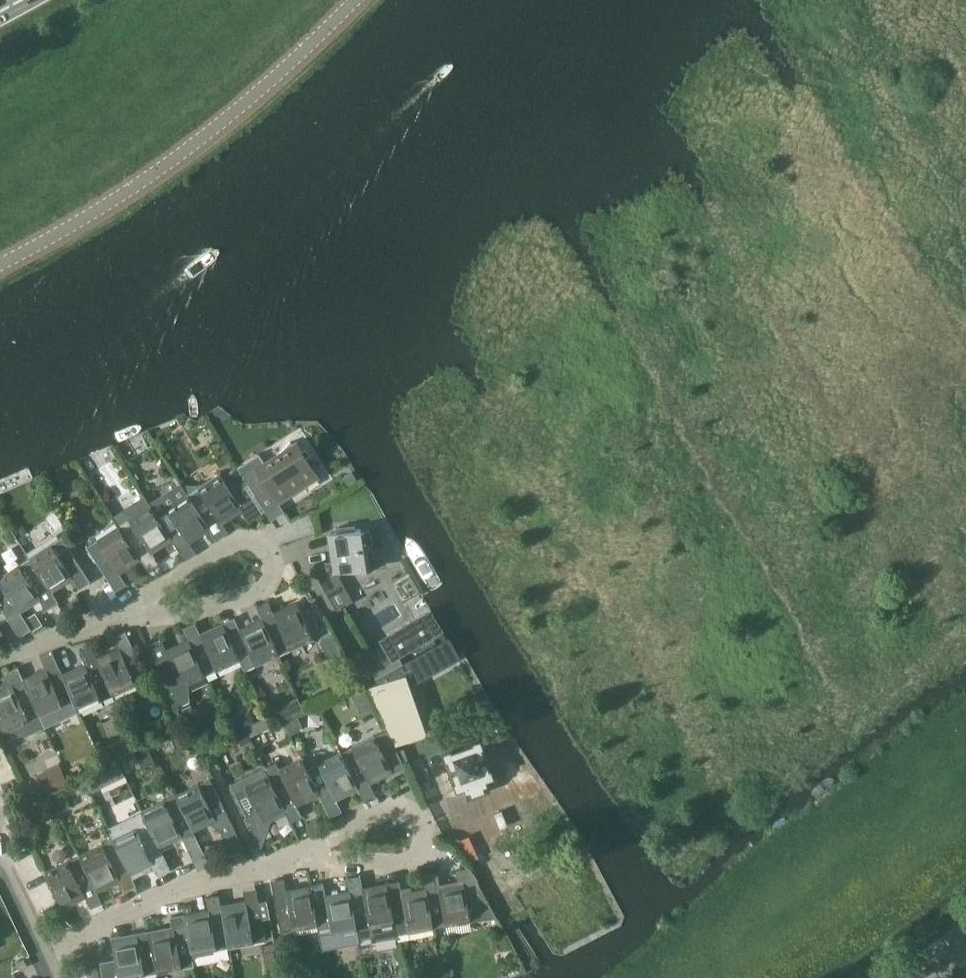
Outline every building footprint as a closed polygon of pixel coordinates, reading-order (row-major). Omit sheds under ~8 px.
[(238,468),(237,469),(246,484),(248,482),(255,494),(267,486),(278,503),(320,476),(297,440),(264,461),(258,453),(237,466),(238,468)] [(221,474),(189,495),(206,522),(210,529),(217,539),(228,532),(221,521),(243,508),(249,518),(261,511),(244,485),(246,484),(237,469),(232,472),(239,484),(231,489),(221,474)] [(348,485),(357,479),(352,471),(343,477),(348,485)] [(158,562),(148,546),(168,533),(169,532),(158,515),(151,505),(144,494),(112,515),(119,526),(137,553),(147,570),(158,562)] [(206,522),(189,495),(158,515),(169,532),(168,533),(172,539),(174,542),(206,522)] [(46,517),(54,529),(62,523),(54,511),(46,517)] [(338,609),(351,601),(334,572),(386,564),(380,525),(354,529),(354,525),(335,528),(336,532),(331,533),(334,551),(330,552),(332,562),(324,563),(313,569),(328,593),(328,592),(338,609)] [(105,573),(137,553),(119,526),(88,546),(105,573)] [(205,532),(211,542),(217,539),(210,529),(205,532)] [(91,581),(62,536),(30,557),(48,585),(69,572),(79,588),(91,581)] [(0,577),(0,580),(17,605),(29,597),(33,596),(35,596),(39,598),(42,601),(44,605),(44,610),(43,610),(44,611),(59,602),(48,585),(30,557),(0,577)] [(0,580),(0,609),(2,608),(10,621),(21,613),(16,606),(17,605),(0,580)] [(77,597),(67,604),(74,614),(84,608),(77,597)] [(268,600),(257,606),(265,624),(279,652),(313,636),(297,603),(275,613),(268,600)] [(443,630),(436,619),(430,609),(379,641),(393,662),(443,630)] [(35,613),(25,619),(33,630),(42,624),(35,613)] [(244,669),(279,652),(265,624),(232,640),(240,657),(239,658),(244,669)] [(206,674),(239,658),(240,657),(232,640),(227,628),(192,644),(206,674)] [(122,654),(100,664),(114,695),(148,679),(126,630),(114,636),(122,654)] [(333,634),(321,640),(325,648),(337,643),(333,634)] [(381,685),(374,687),(399,738),(422,730),(407,688),(463,654),(450,634),(403,663),(402,663),(378,678),(381,685)] [(188,682),(206,674),(192,644),(170,655),(161,637),(149,643),(171,690),(179,706),(189,701),(188,682)] [(88,670),(66,680),(75,700),(74,700),(79,710),(79,711),(114,695),(100,664),(91,646),(80,651),(88,670)] [(382,668),(370,650),(351,663),(362,681),(382,668)] [(46,667),(23,678),(41,716),(46,726),(79,710),(74,700),(75,700),(66,680),(52,651),(40,656),(46,667)] [(0,689),(0,718),(6,732),(11,730),(25,735),(46,726),(41,716),(23,678),(18,667),(7,672),(12,683),(0,689)] [(356,706),(368,700),(362,687),(350,693),(356,706)] [(286,717),(280,705),(273,702),(266,705),(272,717),(280,720),(286,717)] [(301,725),(297,717),(286,722),(292,734),(299,730),(301,725)] [(376,734),(384,730),(379,720),(371,724),(376,734)] [(259,732),(255,722),(244,726),(249,737),(259,732)] [(169,736),(176,733),(172,724),(165,728),(169,736)] [(244,726),(235,731),(241,745),(250,741),(249,737),(244,726)] [(378,770),(390,764),(376,735),(358,744),(342,751),(356,781),(360,788),(364,798),(376,793),(371,782),(378,779),(378,770)] [(494,775),(481,737),(443,750),(456,788),(494,775)] [(108,762),(122,756),(116,742),(102,748),(108,762)] [(159,759),(151,744),(134,753),(142,768),(159,759)] [(342,751),(308,768),(307,768),(316,786),(330,815),(342,809),(337,799),(348,793),(345,786),(356,781),(342,751)] [(280,768),(276,761),(265,766),(287,812),(291,820),(303,814),(297,804),(309,798),(305,791),(316,786),(307,768),(308,768),(303,757),(280,768)] [(125,776),(118,762),(107,767),(113,781),(125,776)] [(276,818),(287,812),(265,766),(230,783),(234,790),(261,846),(262,846),(261,842),(263,838),(270,834),(266,826),(269,818),(274,815),(276,818)] [(44,794),(69,783),(64,772),(39,782),(44,794)] [(244,847),(210,778),(176,794),(190,824),(200,819),(200,821),(205,824),(211,821),(217,824),(231,853),(244,847)] [(61,810),(70,806),(62,788),(53,792),(61,810)] [(176,794),(142,810),(160,847),(182,836),(195,863),(207,857),(190,824),(176,794)] [(43,810),(52,805),(49,797),(39,802),(43,810)] [(159,875),(171,869),(160,847),(142,810),(108,828),(113,838),(114,838),(130,871),(141,866),(139,862),(150,857),(159,875)] [(120,880),(125,891),(137,885),(130,871),(114,838),(113,838),(80,854),(98,891),(120,880)] [(91,907),(103,902),(98,891),(80,854),(45,871),(63,908),(86,897),(91,907)] [(424,875),(426,886),(434,926),(471,919),(496,917),(480,883),(465,886),(464,879),(451,881),(451,882),(439,884),(437,872),(424,875)] [(361,874),(347,876),(349,888),(358,927),(360,938),(371,936),(372,939),(397,935),(397,933),(387,881),(374,883),(375,887),(364,890),(361,874)] [(400,879),(387,881),(397,933),(434,926),(426,886),(402,890),(400,879)] [(318,923),(320,934),(358,927),(349,888),(337,890),(338,894),(327,896),(324,881),(310,883),(312,891),(318,923)] [(281,930),(318,923),(312,891),(275,898),(281,930)] [(196,911),(185,913),(192,954),(229,947),(221,906),(219,894),(206,897),(210,916),(198,919),(197,911),(196,911)] [(258,902),(246,902),(221,906),(229,947),(265,940),(261,919),(270,917),(267,901),(258,902)] [(173,926),(149,931),(156,972),(194,965),(192,954),(185,913),(171,916),(173,926)] [(156,972),(149,931),(136,933),(138,942),(114,947),(116,958),(100,961),(103,977),(126,977),(156,972)] [(266,968),(276,966),(273,950),(263,952),(266,968)] [(17,962),(20,968),(26,965),(23,959),(17,962)]
